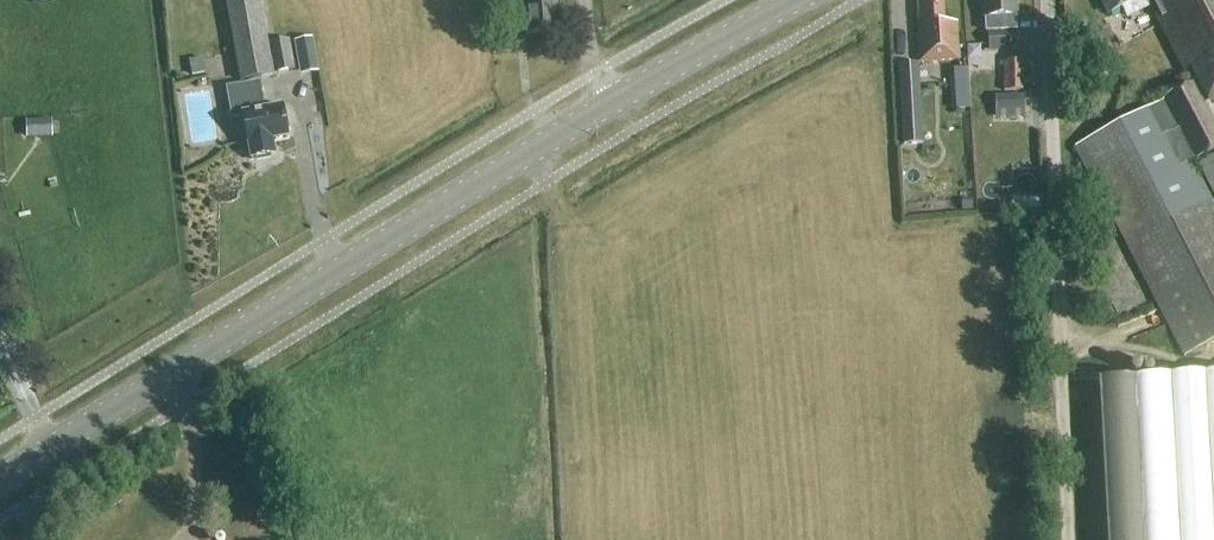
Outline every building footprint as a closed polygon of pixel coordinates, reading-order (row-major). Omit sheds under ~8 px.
[(240,82),(273,76),(272,75),(295,71),(290,41),(267,45),(259,0),(225,0),(240,82)] [(557,0),(523,0),(526,35),(557,32),(555,7),(558,7),(557,0)] [(956,62),(958,62),(956,24),(944,24),(943,0),(916,0),(920,64),(956,62)] [(1017,49),(1014,0),(983,0),(986,33),(988,32),(989,51),(1017,49)] [(1193,87),(1076,148),(1187,357),(1213,342),(1213,204),(1192,163),(1213,151),(1213,125),(1204,106),(1213,101),(1213,0),(1148,0),(1193,87)] [(1109,13),(1134,0),(1102,0),(1109,13)] [(306,69),(322,68),(319,36),(303,37),(306,69)] [(1025,93),(1025,64),(1004,63),(1004,95),(996,96),(996,112),(1025,111),(1025,93)] [(898,66),(900,106),(902,146),(921,145),(917,65),(898,66)] [(969,84),(953,85),(955,109),(970,109),(969,85),(969,84)] [(263,112),(259,86),(228,92),(233,119),(243,117),(251,161),(274,156),(272,141),(288,139),(282,108),(263,112)] [(32,134),(60,135),(60,118),(32,118),(32,134)] [(1197,167),(1213,199),(1213,158),(1197,167)] [(1111,539),(1213,539),(1213,375),(1105,379),(1111,539)]
